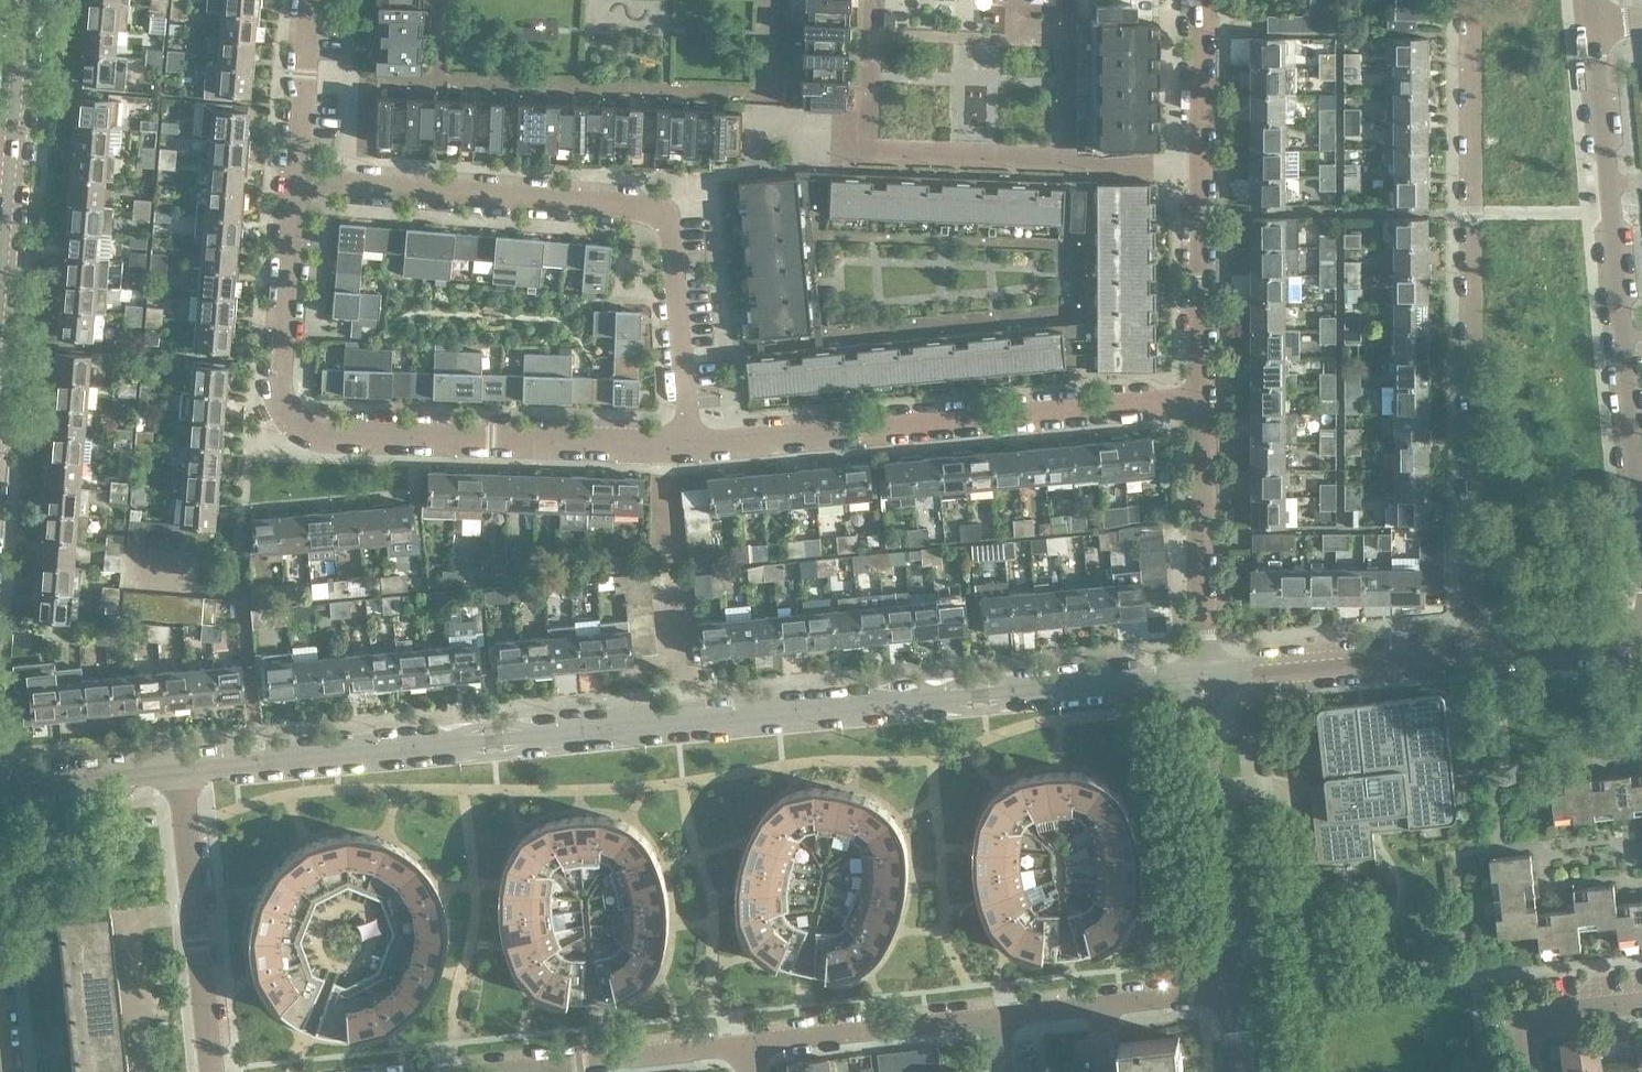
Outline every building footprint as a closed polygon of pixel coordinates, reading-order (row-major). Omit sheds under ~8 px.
[(77,25),(117,29),(125,29),(128,3),(99,0),(84,0),(83,8),(79,8),(77,25)] [(171,8),(186,9),(187,0),(171,0),(171,8)] [(221,12),(255,14),(256,0),(222,0),(221,12)] [(802,22),(848,23),(849,0),(803,0),(803,6),(807,6),(806,21),(802,20),(802,22)] [(1076,146),(1157,146),(1157,0),(1076,0),(1076,146)] [(1310,13),(1303,13),(1303,14),(1268,15),(1268,31),(1340,31),(1341,0),(1311,0),(1310,13)] [(1396,18),(1388,18),(1388,31),(1417,31),(1417,29),(1417,19),(1429,20),(1430,0),(1396,0),(1396,18)] [(377,4),(376,16),(380,17),(380,32),(395,33),(395,43),(421,44),(423,6),(377,4)] [(166,6),(150,5),(149,14),(166,16),(166,6)] [(186,9),(171,8),(170,17),(186,18),(186,9)] [(885,8),(884,24),(894,25),(895,8),(885,8)] [(255,14),(221,12),(219,37),(253,41),(255,14)] [(801,48),(801,49),(847,51),(848,23),(802,22),(802,34),(806,34),(805,48),(801,48)] [(77,25),(76,43),(80,43),(80,52),(115,55),(117,29),(77,25)] [(375,56),(374,70),(420,72),(421,44),(395,43),(395,33),(380,32),(379,56),(375,56)] [(1395,37),(1395,66),(1431,66),(1431,55),(1429,55),(1429,36),(1395,37)] [(253,41),(219,37),(217,63),(217,64),(251,67),(253,41)] [(1250,55),(1250,66),(1286,66),(1286,37),(1253,37),(1253,55),(1250,55)] [(146,48),(146,57),(162,58),(163,49),(146,48)] [(800,76),(800,77),(846,79),(847,51),(801,49),(801,62),(805,62),(804,76),(800,76)] [(168,50),(167,60),(182,62),(183,51),(168,50)] [(72,60),(71,78),(82,79),(81,86),(124,90),(127,56),(115,55),(80,52),(79,61),(72,60)] [(1320,53),(1320,66),(1336,66),(1336,52),(1320,53)] [(1345,52),(1345,66),(1361,66),(1361,52),(1345,52)] [(162,58),(146,57),(145,67),(161,68),(162,58)] [(167,60),(166,69),(181,71),(182,62),(167,60)] [(206,62),(203,96),(232,99),(232,92),(249,93),(251,67),(217,64),(217,63),(206,62)] [(1286,66),(1250,66),(1250,76),(1253,76),(1253,93),(1286,93),(1297,93),(1297,66),(1286,66)] [(1336,66),(1320,66),(1320,79),(1336,79),(1336,66)] [(1361,66),(1345,66),(1345,79),(1361,78),(1361,66)] [(1395,66),(1395,94),(1429,93),(1429,75),(1431,75),(1431,66),(1395,66)] [(846,79),(800,77),(800,90),(804,90),(804,104),(803,104),(803,106),(845,108),(846,79)] [(1250,111),(1250,122),(1286,121),(1286,93),(1253,93),(1253,110),(1250,111)] [(1386,121),(1395,121),(1431,121),(1431,111),(1429,110),(1429,93),(1395,94),(1395,106),(1386,106),(1386,121)] [(1324,108),(1336,108),(1336,95),(1324,95),(1324,108)] [(406,97),(377,96),(375,141),(389,142),(390,138),(404,138),(403,142),(405,142),(406,97)] [(77,97),(74,124),(117,128),(120,100),(77,97)] [(406,97),(405,142),(417,143),(417,139),(431,139),(431,144),(432,144),(434,98),(406,97)] [(434,98),(432,144),(445,144),(445,140),(459,140),(459,145),(460,145),(461,99),(434,98)] [(461,99),(460,145),(473,145),(473,141),(487,141),(487,146),(488,146),(489,100),(461,99)] [(489,100),(488,146),(500,146),(501,142),(515,142),(514,147),(516,147),(517,101),(489,100)] [(200,134),(211,135),(245,138),(247,111),(230,110),(231,103),(203,101),(200,134)] [(517,101),(516,147),(528,147),(528,143),(542,144),(542,148),(543,148),(545,102),(517,101)] [(545,102),(543,148),(556,148),(556,144),(570,145),(570,149),(571,149),(572,103),(545,102)] [(572,103),(571,149),(584,149),(584,145),(598,146),(598,150),(599,150),(600,104),(572,103)] [(600,104),(599,150),(611,150),(612,146),(626,147),(625,151),(626,151),(628,105),(600,104)] [(628,105),(626,151),(639,151),(639,147),(653,148),(653,152),(654,152),(656,106),(628,105)] [(656,106),(654,152),(667,153),(667,148),(681,149),(681,153),(682,153),(683,107),(656,106)] [(683,107),(682,153),(695,154),(695,149),(709,150),(709,154),(710,154),(711,108),(683,107)] [(711,108),(710,154),(722,155),(723,151),(737,151),(736,152),(739,152),(741,109),(711,108)] [(1320,108),(1320,121),(1336,121),(1336,108),(1324,108),(1320,108)] [(1345,108),(1345,121),(1361,121),(1361,108),(1345,108)] [(156,131),(157,121),(140,120),(140,129),(156,131)] [(177,123),(161,121),(160,130),(176,132),(177,123)] [(1286,121),(1250,122),(1249,131),(1253,131),(1253,149),(1286,149),(1286,121)] [(1336,121),(1320,121),(1320,134),(1336,134),(1336,121)] [(1361,121),(1345,121),(1345,134),(1361,134),(1361,121)] [(1395,121),(1395,148),(1429,148),(1429,131),(1431,131),(1431,121),(1395,121)] [(74,124),(72,150),(113,154),(115,154),(117,128),(74,124)] [(211,135),(209,161),(243,164),(245,138),(211,135)] [(138,146),(138,155),(154,157),(155,147),(138,146)] [(159,148),(158,157),(174,159),(175,149),(159,148)] [(1395,148),(1395,176),(1431,176),(1431,166),(1429,166),(1429,148),(1395,148)] [(1250,166),(1250,177),(1286,177),(1286,149),(1253,149),(1253,165),(1250,166)] [(72,150),(70,177),(110,180),(113,154),(106,154),(72,150)] [(154,157),(138,155),(137,165),(153,167),(154,157)] [(174,159),(158,157),(157,167),(173,168),(174,159)] [(209,161),(207,187),(241,190),(243,164),(209,161)] [(1345,163),(1345,177),(1361,176),(1361,162),(1345,163)] [(1320,163),(1320,177),(1336,177),(1336,163),(1320,163)] [(795,170),(795,175),(737,180),(739,196),(736,197),(737,211),(740,211),(742,227),(739,227),(740,242),(743,241),(745,258),(742,258),(743,272),(746,272),(747,288),(745,289),(746,303),(749,303),(750,319),(747,319),(749,334),(751,334),(752,336),(820,330),(806,170),(795,170)] [(857,173),(830,171),(828,214),(843,214),(842,223),(866,224),(866,215),(898,217),(898,225),(922,226),(922,217),(954,219),(953,227),(977,228),(977,220),(1009,221),(1009,229),(1048,231),(1048,222),(1062,223),(1064,180),(900,174),(857,173)] [(1361,176),(1345,177),(1345,189),(1361,189),(1361,176)] [(1395,176),(1395,204),(1429,204),(1428,186),(1431,186),(1431,176),(1395,176)] [(68,193),(67,203),(102,206),(111,207),(115,207),(117,180),(111,180),(110,180),(70,177),(68,193)] [(1286,177),(1250,177),(1250,186),(1253,186),(1253,204),(1286,204),(1286,177)] [(1336,177),(1320,177),(1320,189),(1336,189),(1336,177)] [(1070,179),(1068,227),(1083,227),(1084,180),(1070,179)] [(1156,181),(1095,181),(1095,214),(1091,214),(1091,228),(1095,228),(1095,245),(1091,245),(1091,259),(1095,259),(1095,276),(1091,276),(1091,290),(1095,290),(1095,306),(1091,307),(1091,321),(1095,320),(1095,369),(1154,369),(1154,353),(1156,353),(1156,338),(1154,338),(1154,322),(1156,322),(1156,308),(1154,308),(1154,291),(1156,291),(1156,277),(1153,277),(1154,260),(1156,260),(1156,246),(1153,246),(1153,229),(1156,229),(1156,215),(1153,215),(1153,200),(1156,200),(1156,181)] [(197,200),(196,213),(239,217),(239,207),(243,207),(244,190),(241,190),(207,187),(203,187),(202,200),(197,200)] [(134,198),(133,208),(149,209),(150,199),(134,198)] [(155,200),(154,210),(170,211),(171,201),(155,200)] [(62,211),(61,229),(65,229),(109,233),(111,207),(102,206),(67,203),(67,205),(67,212),(62,211)] [(149,209),(133,208),(133,217),(149,219),(149,209)] [(170,211),(154,210),(153,219),(169,220),(170,211)] [(196,213),(194,239),(203,240),(237,242),(240,243),(241,227),(238,227),(239,217),(196,213)] [(1285,217),(1253,217),(1253,236),(1250,236),(1250,246),(1253,246),(1286,246),(1285,217)] [(1429,217),(1395,217),(1395,246),(1429,246),(1431,247),(1431,237),(1429,236),(1429,217)] [(339,222),(335,267),(360,269),(362,248),(383,250),(385,226),(339,222)] [(385,226),(383,250),(404,252),(402,274),(426,276),(430,230),(385,226)] [(65,229),(63,255),(67,255),(106,259),(109,233),(65,229)] [(430,230),(426,276),(434,276),(445,277),(449,278),(451,256),(472,258),(475,234),(430,230)] [(1336,233),(1335,233),(1320,233),(1321,246),(1336,246),(1336,233)] [(1361,233),(1345,233),(1345,246),(1361,245),(1361,233)] [(475,234),(472,258),(494,259),(492,281),(494,282),(506,283),(515,283),(519,237),(475,234)] [(146,237),(129,236),(128,247),(145,249),(146,237)] [(519,237),(515,283),(539,285),(541,263),(562,265),(564,241),(519,237)] [(203,240),(200,267),(235,269),(237,242),(203,240)] [(564,241),(562,265),(583,267),(582,289),(606,291),(610,245),(564,241)] [(1253,263),(1250,263),(1250,274),(1286,274),(1298,274),(1298,246),(1286,246),(1253,246),(1253,263)] [(1429,246),(1395,246),(1395,274),(1431,274),(1431,263),(1429,263),(1429,246)] [(130,251),(129,261),(145,262),(146,252),(130,251)] [(150,253),(149,262),(166,263),(166,254),(150,253)] [(58,264),(56,282),(61,282),(61,281),(94,284),(95,284),(104,285),(106,259),(67,255),(63,255),(62,264),(58,264)] [(1345,260),(1345,274),(1361,274),(1361,261),(1345,260)] [(145,262),(129,261),(128,270),(145,272),(145,262)] [(1321,261),(1321,274),(1336,274),(1336,261),(1321,261)] [(166,263),(149,262),(149,272),(165,273),(166,263)] [(200,267),(198,293),(232,296),(235,269),(200,267)] [(332,313),(351,315),(377,317),(378,317),(380,293),(358,291),(360,269),(335,267),(332,313)] [(1286,274),(1250,274),(1250,284),(1253,284),(1253,302),(1286,301),(1286,274)] [(1336,274),(1321,274),(1321,287),(1336,286),(1336,274)] [(1361,274),(1345,274),(1345,286),(1361,286),(1361,274)] [(1431,283),(1431,274),(1395,274),(1395,301),(1429,301),(1429,284),(1431,283)] [(61,282),(59,307),(102,312),(104,285),(95,284),(94,284),(61,281),(61,282)] [(198,293),(196,319),(230,323),(231,312),(234,312),(236,296),(232,296),(198,293)] [(1250,319),(1250,329),(1286,329),(1286,301),(1253,302),(1253,318),(1250,319)] [(1429,301),(1395,301),(1396,328),(1431,329),(1431,319),(1429,319),(1429,301)] [(125,304),(125,313),(141,314),(142,305),(125,304)] [(146,305),(145,315),(161,316),(162,307),(146,305)] [(102,312),(59,307),(56,334),(100,338),(102,312)] [(615,335),(614,356),(638,357),(640,311),(593,310),(593,334),(615,335)] [(141,314),(125,313),(124,323),(140,324),(141,314)] [(145,315),(144,325),(160,326),(161,316),(145,315)] [(351,315),(350,334),(359,335),(360,323),(377,324),(377,317),(351,315)] [(1320,316),(1321,329),(1336,329),(1336,316),(1320,316)] [(1346,316),(1345,329),(1361,328),(1361,316),(1346,316)] [(230,323),(196,319),(194,346),(228,349),(230,323)] [(1060,323),(744,352),(748,395),(763,393),(764,402),(787,399),(786,391),(818,388),(819,396),(842,394),(842,386),(873,383),(874,391),(898,389),(897,381),(929,378),(929,386),(953,384),(952,376),(984,373),(985,381),(1008,379),(1007,371),(1041,367),(1042,376),(1063,374),(1062,365),(1064,365),(1060,323)] [(159,330),(144,328),(143,342),(158,343),(159,330)] [(1361,328),(1345,329),(1345,342),(1361,342),(1361,328)] [(1431,329),(1396,328),(1396,357),(1429,357),(1429,339),(1431,339),(1431,329)] [(1286,329),(1250,329),(1250,339),(1253,339),(1253,358),(1286,358),(1299,358),(1299,329),(1286,329)] [(1336,329),(1321,329),(1321,341),(1336,341),(1336,329)] [(321,367),(321,391),(366,393),(368,347),(358,346),(359,340),(348,339),(344,339),(343,368),(321,367)] [(368,347),(366,393),(411,394),(412,370),(391,370),(391,348),(368,347)] [(412,370),(411,394),(456,396),(458,350),(446,350),(434,349),(433,371),(412,370)] [(458,350),(456,396),(501,397),(502,374),(481,373),(481,351),(458,350)] [(55,352),(53,380),(87,383),(89,355),(55,352)] [(502,374),(501,397),(546,398),(548,353),(524,352),(523,374),(502,374)] [(548,353),(546,398),(591,400),(592,377),(570,376),(571,354),(570,354),(558,354),(548,353)] [(613,377),(592,377),(591,400),(636,401),(638,357),(614,356),(613,377)] [(1429,357),(1396,357),(1396,385),(1432,385),(1432,375),(1429,374),(1429,357)] [(1253,375),(1250,375),(1250,386),(1286,385),(1297,385),(1297,372),(1286,372),(1286,358),(1253,358),(1253,375)] [(227,362),(193,359),(190,391),(224,394),(227,362)] [(1345,372),(1345,385),(1361,386),(1361,373),(1345,372)] [(1321,373),(1321,385),(1336,385),(1336,373),(1321,373)] [(135,376),(120,375),(119,385),(135,387),(135,376)] [(140,377),(139,387),(155,388),(156,378),(140,377)] [(53,380),(51,407),(85,410),(87,383),(53,380)] [(135,387),(119,385),(118,395),(134,396),(135,387)] [(1286,385),(1250,386),(1250,396),(1253,395),(1253,413),(1286,413),(1286,385)] [(1336,385),(1321,385),(1320,398),(1336,398),(1336,385)] [(1361,386),(1345,385),(1345,398),(1361,398),(1361,386)] [(1396,385),(1387,385),(1387,413),(1396,413),(1429,413),(1429,395),(1432,394),(1432,385),(1396,385)] [(155,388),(139,387),(138,396),(154,398),(155,388)] [(224,394),(190,391),(188,417),(222,419),(224,394)] [(51,407),(49,433),(83,436),(85,410),(51,407)] [(1253,430),(1250,430),(1250,440),(1286,441),(1297,441),(1297,413),(1286,413),(1253,413),(1253,430)] [(1429,413),(1396,413),(1396,440),(1432,440),(1432,430),(1429,430),(1429,413)] [(222,419),(188,417),(186,443),(220,446),(222,419)] [(115,428),(115,438),(131,439),(132,429),(115,428)] [(1321,428),(1321,440),(1336,440),(1336,428),(1321,428)] [(1345,428),(1345,440),(1361,440),(1361,428),(1345,428)] [(136,430),(135,439),(151,441),(152,431),(136,430)] [(49,433),(47,459),(81,462),(89,462),(91,436),(83,436),(49,433)] [(1130,434),(1119,435),(1123,473),(1124,479),(1152,476),(1151,470),(1151,467),(1150,453),(1152,453),(1151,438),(1148,438),(1148,435),(1131,437),(1130,434)] [(1094,440),(1093,440),(1097,475),(1097,481),(1124,479),(1123,473),(1119,435),(1110,436),(1110,439),(1095,440),(1095,439),(1094,440)] [(131,439),(115,438),(114,447),(130,448),(131,439)] [(151,441),(135,439),(134,449),(150,450),(151,441)] [(1077,439),(1066,441),(1070,478),(1097,475),(1093,440),(1078,442),(1077,439)] [(1286,441),(1250,440),(1250,451),(1253,451),(1253,468),(1286,468),(1286,441)] [(1336,440),(1321,440),(1321,453),(1336,453),(1336,440)] [(1361,440),(1345,440),(1345,453),(1361,453),(1361,440)] [(1432,440),(1396,440),(1396,468),(1429,468),(1429,450),(1432,450),(1432,440)] [(1040,445),(1040,446),(1043,480),(1070,478),(1066,441),(1057,441),(1057,444),(1042,445),(1040,445)] [(186,443),(184,469),(218,472),(220,446),(186,443)] [(1024,444),(1013,445),(1017,483),(1043,480),(1040,446),(1024,447),(1024,444)] [(987,451),(990,485),(1017,483),(1013,445),(1004,446),(1004,449),(989,450),(989,449),(987,449),(987,451)] [(971,449),(960,450),(964,488),(990,485),(987,451),(971,452),(971,449)] [(934,455),(937,490),(938,497),(964,494),(964,488),(960,450),(951,451),(951,454),(936,455),(936,454),(934,455)] [(911,492),(914,492),(937,490),(934,455),(919,457),(918,454),(907,455),(911,492)] [(885,476),(878,477),(880,495),(899,494),(900,504),(915,503),(914,492),(911,492),(907,455),(898,456),(898,459),(885,460),(884,459),(883,460),(885,476)] [(47,459),(45,485),(79,487),(81,462),(47,459)] [(848,461),(838,462),(841,499),(876,495),(875,478),(867,479),(866,461),(864,461),(864,462),(849,463),(848,461)] [(812,466),(812,467),(814,501),(841,499),(838,462),(828,462),(828,465),(813,467),(813,466),(812,466)] [(795,465),(785,466),(788,504),(814,501),(812,467),(796,468),(795,465)] [(759,472),(758,472),(761,506),(788,504),(785,466),(775,467),(776,470),(760,472),(760,471),(759,471),(759,472)] [(422,499),(422,512),(452,514),(454,467),(445,467),(444,470),(429,470),(429,469),(428,469),(427,499),(422,499)] [(454,467),(452,514),(479,514),(480,471),(479,472),(464,471),(465,468),(454,467)] [(1251,486),(1251,496),(1286,496),(1286,468),(1253,468),(1253,486),(1251,486)] [(1429,468),(1396,468),(1396,496),(1432,496),(1432,485),(1429,485),(1429,468)] [(218,472),(184,469),(182,495),(216,498),(218,472)] [(480,471),(479,506),(505,507),(506,469),(498,469),(498,472),(482,472),(482,471),(480,471)] [(506,469),(505,507),(532,507),(533,474),(518,473),(518,469),(506,469)] [(533,474),(532,507),(559,508),(560,470),(551,470),(550,474),(535,473),(535,472),(533,472),(533,474)] [(559,508),(558,525),(584,526),(585,522),(586,475),(571,474),(571,471),(560,470),(559,508)] [(743,470),(732,471),(736,508),(761,506),(758,472),(743,473),(743,470)] [(706,486),(708,501),(708,511),(710,511),(736,508),(732,471),(723,472),(723,475),(707,477),(707,476),(706,476),(707,486),(706,486)] [(613,476),(612,510),(640,511),(641,476),(640,476),(640,477),(624,476),(624,473),(613,472),(613,476)] [(586,475),(585,522),(611,523),(612,510),(613,476),(586,475)] [(111,480),(111,490),(127,491),(128,482),(111,480)] [(132,482),(131,491),(147,492),(147,483),(132,482)] [(1321,483),(1321,496),(1336,496),(1336,483),(1321,483)] [(1345,483),(1345,496),(1361,496),(1361,483),(1345,483)] [(43,511),(77,514),(85,514),(88,488),(79,487),(45,485),(43,511)] [(706,486),(680,488),(682,504),(708,501),(706,486)] [(127,491),(111,490),(110,500),(126,501),(127,491)] [(131,491),(130,501),(146,503),(147,492),(131,491)] [(216,498),(182,495),(179,523),(180,523),(194,525),(208,526),(208,525),(213,526),(216,498)] [(1286,496),(1251,496),(1251,506),(1253,507),(1253,524),(1286,524),(1295,524),(1296,496),(1286,496)] [(1336,496),(1321,496),(1321,509),(1329,509),(1336,508),(1336,496)] [(1361,496),(1345,496),(1346,509),(1361,509),(1361,496)] [(1432,496),(1396,496),(1387,496),(1387,524),(1396,523),(1420,524),(1429,523),(1430,506),(1432,506),(1432,496)] [(393,501),(382,502),(385,539),(387,554),(421,552),(419,537),(417,517),(411,518),(410,502),(409,502),(393,504),(393,501)] [(708,501),(682,504),(684,517),(710,515),(710,511),(708,511),(708,501)] [(356,507),(359,542),(385,539),(382,502),(373,503),(373,505),(357,507),(356,507)] [(1137,505),(1126,506),(1127,522),(1138,521),(1137,505)] [(340,506),(329,507),(333,544),(359,542),(356,507),(340,508),(340,506)] [(1103,508),(1105,525),(1127,522),(1126,506),(1103,508)] [(305,511),(303,512),(306,547),(307,558),(334,555),(333,544),(329,507),(320,507),(320,511),(305,512),(305,511)] [(1329,519),(1329,509),(1321,509),(1313,508),(1313,519),(1329,519)] [(43,511),(41,537),(75,540),(83,540),(85,514),(77,514),(43,511)] [(288,511),(276,512),(280,549),(306,547),(303,512),(288,514),(288,511)] [(268,515),(251,517),(254,552),(269,550),(270,558),(281,557),(280,549),(276,512),(268,513),(268,515)] [(1084,513),(1073,514),(1075,529),(1085,528),(1084,513)] [(1075,529),(1073,514),(1065,515),(1066,530),(1075,529)] [(710,515),(684,517),(685,529),(711,527),(710,515)] [(1033,533),(1032,517),(1021,519),(1022,534),(1033,533)] [(141,520),(129,519),(127,545),(138,546),(141,520)] [(1021,519),(1012,519),(1013,535),(1022,534),(1021,519)] [(141,520),(138,546),(152,547),(154,521),(141,520)] [(1051,531),(1050,520),(1039,521),(1041,533),(1051,531)] [(154,521),(152,547),(165,548),(167,522),(154,521)] [(167,522),(165,548),(178,549),(180,523),(179,523),(167,522)] [(978,522),(968,523),(969,539),(980,538),(978,522)] [(180,523),(178,549),(192,551),(194,525),(180,523)] [(969,539),(968,523),(959,524),(960,540),(969,539)] [(1136,525),(1136,526),(1137,538),(1163,535),(1162,523),(1136,525)] [(1429,523),(1420,524),(1420,537),(1444,537),(1445,537),(1445,524),(1429,523)] [(206,552),(208,526),(194,525),(192,551),(206,552)] [(711,527),(685,529),(686,543),(713,541),(711,527)] [(926,527),(916,528),(917,544),(928,543),(926,527)] [(908,544),(909,544),(917,544),(916,528),(907,529),(908,544)] [(1118,530),(1107,531),(1109,548),(1119,546),(1118,530)] [(1109,548),(1107,531),(1099,532),(1100,548),(1109,548)] [(1379,533),(1379,548),(1391,548),(1390,532),(1379,533)] [(1404,532),(1390,532),(1391,548),(1404,548),(1404,532)] [(107,533),(106,543),(123,544),(124,534),(107,533)] [(855,533),(844,534),(846,551),(856,550),(855,533)] [(1253,533),(1253,549),(1280,549),(1280,533),(1253,533)] [(1296,533),(1280,533),(1280,549),(1296,549),(1296,533)] [(1336,549),(1336,533),(1323,533),(1324,549),(1336,549)] [(1349,533),(1336,533),(1336,549),(1349,549),(1349,533)] [(846,551),(844,534),(835,535),(837,551),(846,551)] [(1066,535),(1055,536),(1057,552),(1067,551),(1066,535)] [(1163,535),(1137,538),(1138,551),(1164,549),(1163,535)] [(898,536),(886,537),(887,546),(899,545),(898,536)] [(1057,552),(1055,536),(1045,537),(1047,551),(1047,553),(1057,552)] [(41,537),(39,564),(73,566),(75,540),(41,537)] [(1047,551),(1045,537),(1031,538),(1032,552),(1047,551)] [(1444,537),(1420,537),(1420,550),(1444,550),(1445,550),(1445,537),(1444,537)] [(803,538),(792,539),(793,555),(804,554),(803,538)] [(793,555),(792,539),(783,540),(784,556),(793,555)] [(1013,540),(1002,541),(1004,557),(1014,556),(1013,540)] [(713,541),(686,543),(687,556),(714,554),(713,541)] [(1002,541),(993,542),(994,557),(1004,557),(1002,541)] [(123,544),(106,543),(106,552),(122,553),(123,544)] [(749,543),(739,544),(741,560),(751,559),(749,543)] [(730,544),(732,561),(741,560),(739,544),(730,544)] [(940,546),(930,548),(931,564),(942,563),(940,546)] [(931,564),(930,548),(921,548),(922,564),(931,564)] [(1164,549),(1138,551),(1139,564),(1165,561),(1164,549)] [(1444,550),(1420,550),(1420,564),(1444,563),(1445,563),(1445,550),(1444,550)] [(889,567),(887,551),(877,552),(878,568),(889,567)] [(622,552),(611,553),(612,570),(623,569),(622,552)] [(877,552),(867,553),(869,569),(878,568),(877,552)] [(612,570),(611,553),(602,554),(603,571),(612,570)] [(714,554),(687,556),(688,569),(715,566),(714,554)] [(834,556),(825,557),(825,573),(836,572),(834,556)] [(815,558),(816,574),(825,573),(825,557),(815,558)] [(559,575),(557,558),(548,559),(550,576),(559,575)] [(568,558),(557,558),(559,575),(570,574),(568,558)] [(1280,602),(1280,568),(1280,561),(1268,560),(1268,568),(1253,568),(1253,602),(1280,602)] [(782,561),(771,562),(773,578),(783,577),(782,561)] [(1165,561),(1139,564),(1140,577),(1166,575),(1165,561)] [(515,562),(504,564),(505,580),(517,579),(515,562)] [(771,562),(762,563),(764,579),(773,578),(771,562)] [(1420,567),(1419,567),(1419,575),(1444,575),(1445,575),(1445,563),(1444,563),(1420,564),(1420,567)] [(39,564),(37,590),(71,593),(79,593),(81,567),(73,566),(39,564)] [(505,580),(504,564),(495,564),(497,580),(505,580)] [(462,567),(451,568),(453,585),(463,584),(462,567)] [(1391,567),(1363,568),(1363,601),(1391,601),(1391,567)] [(1419,567),(1391,567),(1391,601),(1401,601),(1401,606),(1425,606),(1426,589),(1420,589),(1419,575),(1419,567)] [(442,569),(444,585),(453,585),(451,568),(442,569)] [(1308,568),(1280,568),(1280,602),(1308,601),(1308,568)] [(1336,568),(1308,568),(1308,601),(1336,601),(1336,568)] [(1363,568),(1336,568),(1336,601),(1363,601),(1363,568)] [(730,570),(718,571),(720,587),(731,586),(730,570)] [(650,571),(622,574),(623,587),(651,584),(650,571)] [(709,572),(709,573),(711,588),(720,587),(718,571),(709,572)] [(1139,571),(1110,574),(1114,617),(1141,615),(1141,616),(1143,615),(1142,604),(1141,590),(1139,571)] [(399,573),(389,574),(390,590),(400,589),(399,573)] [(709,573),(694,574),(695,598),(711,597),(711,588),(709,573)] [(390,590),(389,574),(380,575),(381,591),(390,590)] [(622,574),(614,574),(615,591),(623,591),(623,587),(622,574)] [(1166,575),(1140,577),(1141,590),(1167,588),(1166,575)] [(1420,589),(1426,589),(1445,588),(1445,576),(1419,575),(1420,589)] [(347,578),(336,579),(337,595),(348,594),(347,578)] [(580,578),(569,579),(570,595),(582,594),(580,578)] [(337,595),(336,579),(327,579),(328,596),(337,595)] [(570,595),(569,579),(561,580),(562,596),(570,595)] [(1005,579),(973,582),(975,603),(977,631),(983,630),(984,630),(984,629),(1009,628),(1006,592),(1005,579)] [(1042,580),(1031,581),(1032,590),(1035,626),(1035,628),(1061,626),(1058,587),(1043,589),(1042,580)] [(527,582),(516,584),(517,600),(529,600),(527,582)] [(275,584),(277,601),(286,600),(285,583),(275,584)] [(294,583),(285,583),(286,600),(296,599),(294,583)] [(1111,583),(1084,585),(1087,620),(1088,621),(1089,621),(1089,620),(1114,617),(1111,583)] [(516,584),(484,587),(485,603),(486,603),(517,600),(516,584)] [(651,584),(623,587),(623,591),(625,591),(626,601),(652,598),(651,584)] [(103,585),(102,595),(119,596),(120,587),(103,585)] [(1084,585),(1058,587),(1061,626),(1073,625),(1072,621),(1087,620),(1084,585)] [(1167,588),(1141,590),(1142,604),(1168,602),(1167,588)] [(71,593),(37,590),(35,616),(68,619),(71,593)] [(122,616),(135,617),(137,591),(124,590),(122,616)] [(454,590),(443,591),(445,607),(455,606),(454,590)] [(905,590),(878,593),(882,639),(909,636),(905,592),(905,590)] [(931,590),(905,592),(909,636),(935,634),(932,599),(931,590)] [(1032,590),(1006,592),(1009,628),(1035,626),(1032,590)] [(137,591),(135,617),(148,618),(150,592),(137,591)] [(445,607),(443,591),(434,592),(435,608),(445,607)] [(150,592),(148,618),(161,619),(163,593),(150,592)] [(163,593),(161,619),(174,620),(176,594),(163,593)] [(878,593),(852,595),(857,641),(857,642),(859,642),(859,641),(882,639),(878,593)] [(176,594),(174,620),(187,621),(189,595),(176,594)] [(401,594),(391,595),(392,611),(403,610),(401,594)] [(119,596),(102,595),(102,605),(118,607),(119,596)] [(189,595),(187,621),(201,623),(204,597),(189,595)] [(392,611),(391,595),(382,596),(383,612),(392,611)] [(852,595),(826,598),(830,644),(842,643),(842,646),(857,645),(857,642),(857,641),(852,595)] [(204,597),(201,623),(215,624),(217,597),(204,596),(204,597)] [(960,596),(932,599),(935,634),(962,631),(962,632),(963,632),(960,596)] [(652,598),(626,601),(627,614),(653,611),(652,598)] [(826,598),(800,600),(801,611),(805,646),(805,647),(806,646),(830,644),(826,598)] [(348,599),(338,600),(339,616),(350,615),(348,599)] [(339,616),(338,600),(329,601),(331,617),(339,616)] [(296,604),(286,605),(287,621),(297,620),(296,604)] [(286,605),(251,608),(252,624),(287,621),(286,605)] [(653,611),(627,614),(627,627),(654,625),(653,611)] [(801,611),(774,613),(778,649),(805,646),(801,611)] [(774,613),(748,616),(752,651),(752,652),(754,651),(778,649),(774,613)] [(748,616),(722,618),(725,657),(737,655),(736,652),(752,651),(748,616)] [(699,656),(700,656),(701,656),(701,655),(717,654),(717,657),(725,657),(722,618),(696,621),(699,656)] [(626,619),(600,621),(604,664),(604,665),(606,665),(606,664),(631,662),(631,654),(630,654),(628,641),(627,627),(626,619)] [(600,621),(573,623),(577,667),(604,664),(600,621)] [(51,623),(42,622),(41,637),(50,638),(51,623)] [(74,640),(75,625),(51,623),(50,638),(74,640)] [(147,639),(156,640),(157,624),(149,623),(147,639)] [(200,639),(209,640),(210,624),(202,623),(200,639)] [(573,623),(547,626),(548,635),(551,669),(551,670),(554,670),(553,669),(577,667),(573,623)] [(157,624),(156,640),(167,640),(168,625),(157,624)] [(210,624),(209,640),(220,640),(221,625),(210,624)] [(628,641),(655,638),(654,625),(627,627),(628,641)] [(104,643),(105,627),(96,626),(94,642),(104,643)] [(116,628),(105,627),(104,643),(115,644),(116,628)] [(475,632),(447,635),(448,644),(452,680),(480,677),(480,676),(484,675),(482,651),(477,652),(475,632)] [(548,635),(521,637),(524,675),(536,674),(536,676),(551,675),(551,670),(551,669),(548,635)] [(524,675),(521,637),(495,639),(499,675),(500,675),(500,674),(515,673),(516,676),(524,675)] [(410,638),(395,640),(396,648),(399,684),(426,682),(422,646),(411,647),(410,638)] [(655,638),(628,641),(630,654),(631,654),(657,652),(655,638)] [(448,644),(422,646),(426,682),(452,680),(448,644)] [(396,648),(370,651),(373,686),(399,684),(396,648)] [(265,661),(256,662),(259,696),(268,695),(294,693),(291,658),(290,649),(264,652),(265,661)] [(370,651),(343,653),(346,689),(373,686),(370,651)] [(343,653),(317,656),(320,691),(346,689),(343,653)] [(317,656),(291,658),(294,693),(320,691),(317,656)] [(52,660),(11,664),(14,690),(20,689),(23,723),(58,720),(57,716),(53,668),(52,660)] [(239,663),(211,666),(214,701),(242,698),(239,663)] [(79,665),(53,668),(57,716),(83,713),(80,678),(79,665)] [(211,666),(185,668),(188,703),(214,701),(211,666)] [(185,668),(158,671),(162,706),(188,703),(185,668)] [(158,671),(133,673),(136,708),(162,706),(158,671)] [(133,673),(106,676),(110,711),(136,708),(133,673)] [(106,676),(80,678),(83,713),(110,711),(106,676)] [(1317,713),(1317,715),(1327,807),(1313,809),(1318,855),(1318,857),(1320,859),(1322,861),(1324,862),(1327,862),(1375,856),(1372,831),(1450,823),(1453,822),(1455,820),(1456,819),(1457,816),(1457,814),(1452,768),(1445,702),(1445,700),(1444,697),(1442,697),(1441,696),(1440,695),(1438,694),(1436,694),(1324,707),(1323,707),(1321,708),(1320,709),(1319,710),(1318,712),(1317,713)] [(1072,816),(1075,772),(1068,771),(1062,771),(1055,772),(1048,772),(1053,816),(1072,816)] [(1053,816),(1048,772),(1042,773),(1036,774),(1029,775),(1023,777),(1035,820),(1053,816)] [(1081,819),(1105,783),(1098,779),(1091,775),(1083,773),(1075,772),(1072,816),(1081,819)] [(1591,779),(1592,787),(1595,811),(1614,809),(1614,816),(1635,813),(1634,807),(1632,783),(1631,774),(1630,773),(1605,776),(1605,777),(1591,779)] [(1632,783),(1634,807),(1641,806),(1641,773),(1631,774),(1632,783)] [(1035,820),(1023,777),(1015,780),(1008,784),(1001,789),(996,795),(1027,825),(1035,820)] [(1565,781),(1552,783),(1551,782),(1550,782),(1555,822),(1556,822),(1556,815),(1574,813),(1575,820),(1595,818),(1595,811),(1592,787),(1591,779),(1591,777),(1565,780),(1565,781)] [(1087,826),(1124,808),(1120,801),(1116,794),(1111,788),(1105,783),(1081,819),(1087,826)] [(816,831),(818,787),(810,787),(802,789),(794,791),(787,795),(807,833),(816,831)] [(834,834),(844,791),(837,789),(831,788),(824,787),(818,787),(816,831),(834,834)] [(852,839),(869,798),(863,796),(857,794),(850,792),(844,791),(834,834),(852,839)] [(807,833),(787,795),(780,799),(774,805),(769,811),(765,818),(800,840),(807,833)] [(1027,825),(996,795),(991,801),(987,808),(984,816),(982,823),(1022,833),(1027,825)] [(859,845),(894,819),(889,812),(883,807),(876,802),(869,798),(852,839),(859,845)] [(1126,814),(1124,808),(1087,826),(1093,843),(1133,832),(1131,826),(1129,820),(1126,814)] [(582,865),(577,816),(568,817),(551,820),(564,869),(582,865)] [(599,865),(603,816),(581,816),(577,816),(582,865),(599,865)] [(608,863),(633,828),(627,823),(619,819),(611,817),(603,816),(599,865),(600,865),(601,861),(608,863)] [(800,840),(765,818),(762,823),(759,829),(756,835),(753,840),(796,858),(796,857),(792,855),(800,840)] [(898,826),(894,819),(859,845),(863,854),(904,849),(903,841),(901,833),(898,826)] [(564,869),(551,820),(544,823),(537,827),(530,832),(524,838),(555,868),(562,864),(563,869),(564,869)] [(1020,851),(1022,833),(982,823),(981,830),(980,836),(979,842),(979,849),(1020,851)] [(639,833),(633,828),(608,863),(614,869),(609,872),(610,873),(652,853),(649,846),(644,839),(639,833)] [(1134,838),(1133,832),(1093,843),(1097,862),(1138,857),(1137,851),(1136,844),(1134,838)] [(250,966),(253,976),(257,986),(262,995),(268,1004),(275,1011),(281,1017),(287,1022),(294,1026),(301,1030),(324,978),(312,973),(300,940),(316,902),(347,886),(379,899),(391,932),(376,970),(345,986),(333,981),(314,1035),(321,1037),(329,1038),(337,1039),(345,1039),(356,1038),(366,1036),(376,1033),(386,1029),(395,1024),(403,1018),(410,1011),(417,1004),(423,997),(428,989),(432,981),(436,972),(439,964),(442,955),(443,945),(444,936),(445,926),(444,916),(442,906),(439,896),(435,887),(430,878),(424,870),(418,862),(410,855),(402,849),(394,844),(384,840),(375,837),(365,834),(355,833),(345,833),(335,834),(325,836),(315,839),(306,843),(297,848),(289,854),(281,861),(274,868),(269,876),(264,884),(259,892),(256,900),(252,909),(250,918),(248,927),(247,936),(247,946),(248,956),(250,966)] [(555,868),(524,838),(519,844),(515,851),(512,858),(510,866),(555,878),(555,877),(551,875),(555,868)] [(791,875),(796,858),(753,840),(751,846),(749,852),(747,859),(745,865),(791,875)] [(904,855),(904,849),(863,854),(864,872),(904,874),(905,868),(905,861),(904,855)] [(1020,870),(1020,851),(979,849),(978,855),(978,862),(979,868),(979,874),(1020,870)] [(655,859),(652,853),(610,873),(616,889),(661,877),(659,871),(657,865),(655,859)] [(1499,877),(1502,896),(1525,894),(1535,893),(1533,878),(1531,853),(1490,857),(1493,878),(1499,877)] [(1138,864),(1138,857),(1097,862),(1097,880),(1138,883),(1139,876),(1139,870),(1138,864)] [(788,892),(791,875),(745,865),(744,871),(743,877),(742,884),(742,890),(788,892)] [(552,895),(555,878),(510,866),(509,872),(508,878),(507,885),(506,891),(552,895)] [(1023,888),(1020,870),(979,874),(980,881),(981,887),(983,893),(984,899),(1023,888)] [(904,881),(904,874),(864,872),(861,890),(856,888),(856,889),(901,900),(902,893),(903,887),(904,881)] [(662,883),(661,877),(616,889),(619,907),(665,902),(665,896),(664,889),(662,883)] [(1138,889),(1138,883),(1097,880),(1095,898),(1135,908),(1136,902),(1137,895),(1138,889)] [(1588,887),(1575,889),(1575,888),(1573,888),(1576,908),(1578,921),(1597,919),(1598,926),(1617,924),(1619,924),(1616,904),(1614,883),(1588,886),(1588,887)] [(993,923),(1030,905),(1023,888),(984,899),(986,906),(988,912),(991,918),(993,923)] [(900,906),(901,900),(856,889),(851,906),(893,924),(896,918),(898,912),(900,906)] [(789,910),(788,892),(742,890),(742,897),(742,903),(742,909),(743,916),(789,910)] [(552,913),(552,895),(506,891),(506,898),(506,904),(506,910),(506,917),(552,913)] [(1525,894),(1502,896),(1504,916),(1497,917),(1499,937),(1539,933),(1540,933),(1539,922),(1538,913),(1537,907),(1536,907),(1535,893),(1525,894)] [(1133,916),(1135,908),(1095,898),(1090,906),(1121,936),(1126,930),(1130,923),(1133,916)] [(1617,924),(1620,944),(1621,944),(1620,937),(1639,934),(1640,941),(1641,941),(1641,900),(1630,902),(1616,904),(1619,924),(1617,924)] [(666,909),(665,902),(619,907),(619,908),(624,907),(624,924),(665,928),(666,921),(666,915),(666,909)] [(1012,948),(1036,912),(1030,905),(993,923),(997,931),(1001,937),(1006,943),(1012,948)] [(891,930),(893,924),(851,906),(842,922),(882,947),(885,941),(888,936),(891,930)] [(1121,936),(1090,906),(1082,911),(1084,920),(1086,928),(1088,936),(1091,945),(1093,955),(1101,952),(1109,948),(1115,942),(1121,936)] [(1540,933),(1539,933),(1541,953),(1542,953),(1541,946),(1560,943),(1561,950),(1581,947),(1578,921),(1576,908),(1551,910),(1551,911),(1538,913),(1539,922),(1540,933)] [(59,951),(51,952),(54,977),(61,976),(64,1000),(117,994),(108,909),(55,915),(59,951)] [(753,946),(787,919),(784,912),(789,911),(789,910),(743,916),(744,924),(746,931),(749,939),(753,946)] [(1084,920),(1082,911),(1068,914),(1070,924),(1084,920)] [(1035,959),(1044,960),(1044,950),(1044,941),(1045,932),(1045,924),(1045,915),(1036,912),(1012,948),(1019,953),(1027,956),(1035,959)] [(556,930),(552,913),(506,917),(507,923),(508,930),(509,936),(511,942),(556,930)] [(1060,915),(1045,915),(1045,924),(1059,925),(1060,915)] [(786,949),(789,941),(792,932),(795,925),(787,919),(753,946),(758,952),(764,958),(771,963),(779,967),(782,958),(786,949)] [(1086,928),(1084,920),(1070,924),(1073,932),(1086,928)] [(882,947),(842,922),(842,923),(846,925),(840,931),(860,970),(866,965),(872,960),(877,954),(882,947)] [(665,934),(665,928),(624,924),(621,943),(661,953),(663,947),(664,941),(665,934)] [(1059,934),(1059,925),(1045,924),(1045,932),(1059,934)] [(795,925),(792,932),(805,938),(809,929),(795,925)] [(1088,936),(1086,928),(1073,932),(1075,940),(1088,936)] [(562,946),(556,930),(511,942),(513,948),(515,954),(517,960),(520,966),(562,946)] [(816,931),(816,940),(830,941),(831,933),(816,931)] [(860,970),(840,931),(831,933),(830,941),(829,950),(829,959),(828,968),(827,978),(836,977),(844,976),(852,973),(860,970)] [(792,932),(789,941),(802,946),(805,938),(792,932)] [(1058,942),(1059,934),(1045,932),(1044,941),(1058,942)] [(1091,945),(1088,936),(1075,940),(1078,949),(1091,945)] [(816,940),(816,949),(829,950),(830,941),(816,940)] [(789,941),(786,949),(798,955),(802,946),(789,941)] [(1057,951),(1058,942),(1044,941),(1044,950),(1057,951)] [(659,961),(661,953),(621,943),(617,951),(648,981),(652,975),(656,968),(659,961)] [(1093,955),(1091,945),(1078,949),(1080,958),(1093,955)] [(538,991),(563,956),(558,949),(562,947),(562,946),(520,966),(523,973),(527,980),(532,986),(538,991)] [(786,949),(782,958),(795,963),(798,955),(786,949)] [(816,949),(815,958),(829,959),(829,950),(816,949)] [(1057,960),(1057,951),(1044,950),(1044,960),(1057,960)] [(648,981),(617,951),(608,956),(610,963),(612,972),(615,981),(617,990),(619,999),(627,996),(635,992),(641,987),(648,981)] [(561,1002),(570,1004),(570,994),(570,985),(571,976),(571,967),(572,959),(563,956),(538,991),(545,996),(553,1000),(561,1002)] [(610,963),(608,956),(594,958),(596,967),(610,963)] [(782,958),(779,967),(791,971),(795,963),(782,958)] [(815,958),(815,967),(828,968),(829,959),(815,958)] [(586,959),(572,959),(571,967),(586,968),(586,959)] [(612,972),(610,963),(596,967),(599,976),(612,972)] [(585,977),(586,968),(571,967),(571,976),(585,977)] [(815,967),(814,976),(827,978),(828,968),(815,967)] [(615,981),(612,972),(599,976),(601,984),(615,981)] [(584,986),(585,977),(571,976),(570,985),(584,986)] [(617,990),(615,981),(601,984),(604,993),(617,990)] [(583,995),(584,986),(570,985),(570,994),(583,995)] [(619,999),(617,990),(604,993),(606,1002),(619,999)] [(59,1030),(62,1056),(70,1055),(72,1071),(126,1071),(117,994),(64,1000),(67,1030),(59,1030)] [(583,1004),(583,995),(570,994),(570,1004),(583,1004)] [(1121,1041),(1121,1044),(1122,1044),(1125,1071),(1182,1071),(1178,1038),(1180,1038),(1179,1036),(1121,1041)] [(1600,1037),(1564,1041),(1567,1068),(1603,1064),(1600,1037)] [(927,1048),(930,1071),(939,1071),(943,1071),(940,1047),(927,1048)] [(915,1049),(917,1071),(930,1071),(927,1048),(915,1049)] [(903,1051),(905,1071),(917,1071),(915,1049),(903,1051)] [(903,1051),(891,1052),(893,1071),(905,1071),(903,1051)] [(881,1071),(893,1071),(891,1052),(879,1053),(881,1071)] [(793,1063),(794,1071),(831,1071),(829,1058),(793,1063)] [(1567,1068),(1567,1071),(1604,1071),(1603,1064),(1567,1068)]
